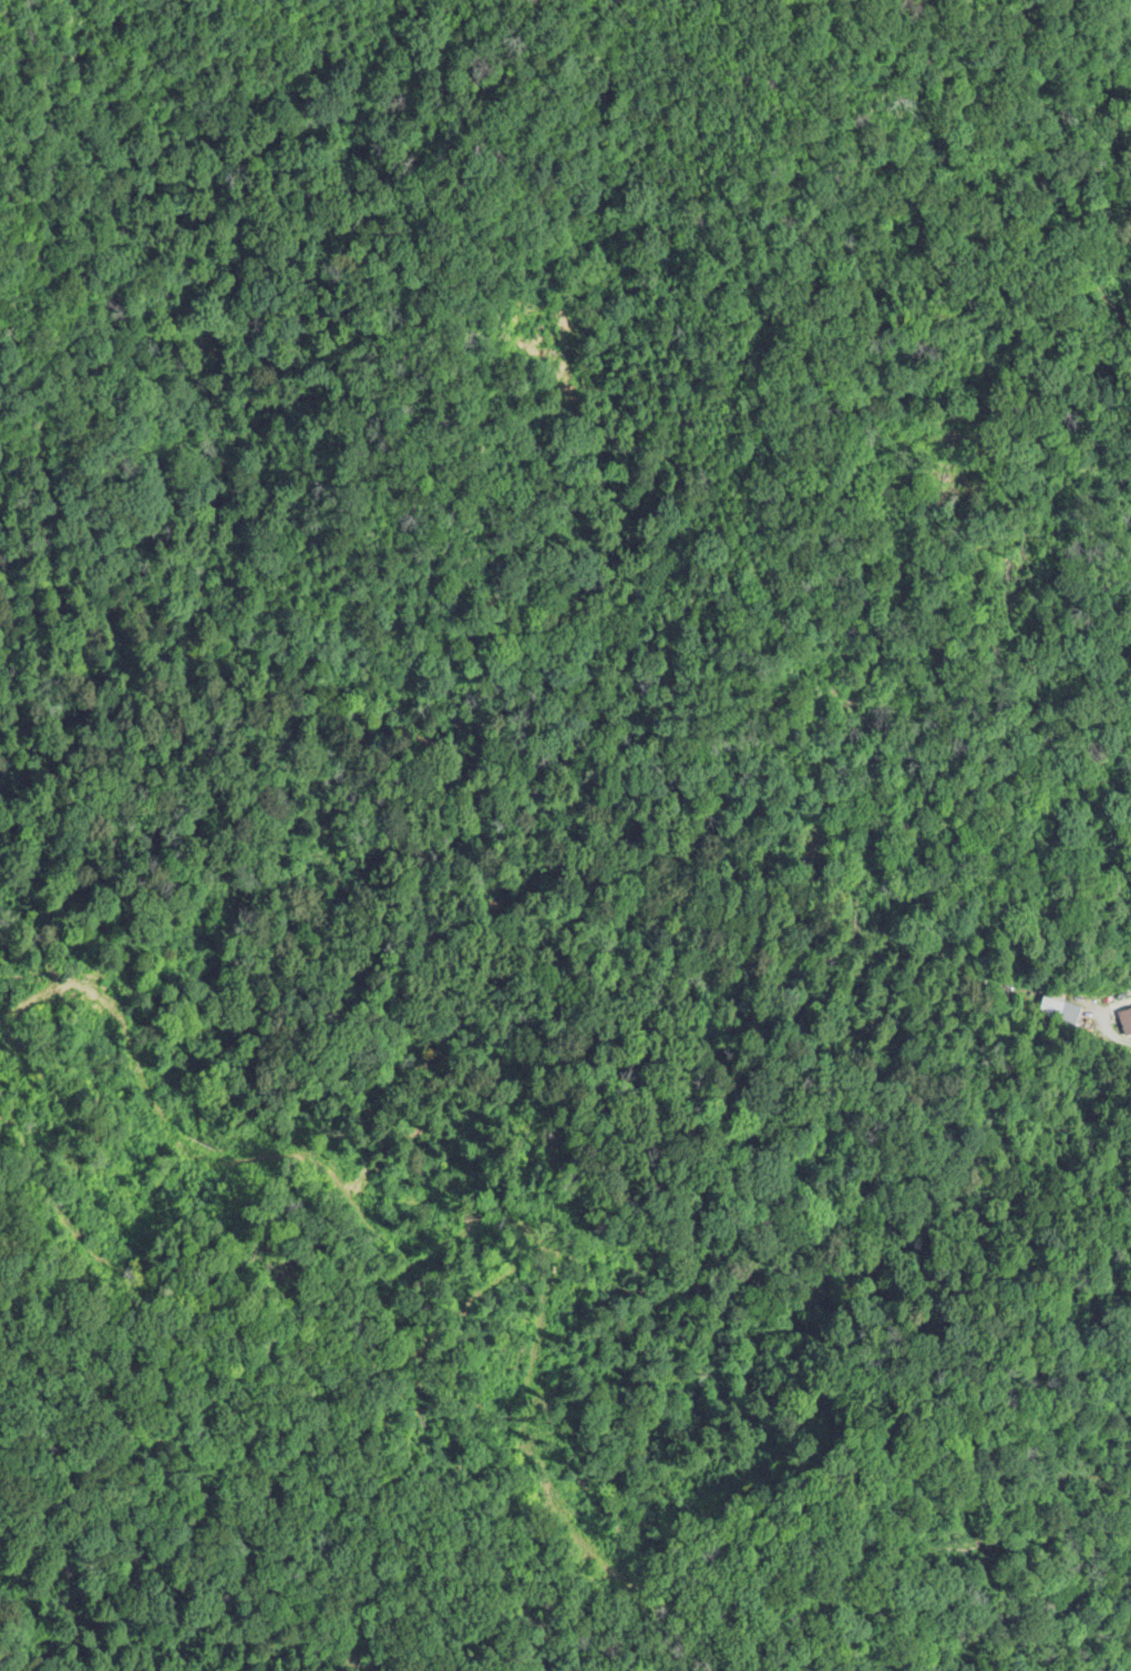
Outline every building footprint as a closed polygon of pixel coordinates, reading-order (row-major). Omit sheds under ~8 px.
[(1043,1024),(1078,1024),(1078,1004),(1043,1004),(1043,1024)] [(1119,1013),(1130,1009),(1130,1033),(1125,1035),(1119,1013)]
